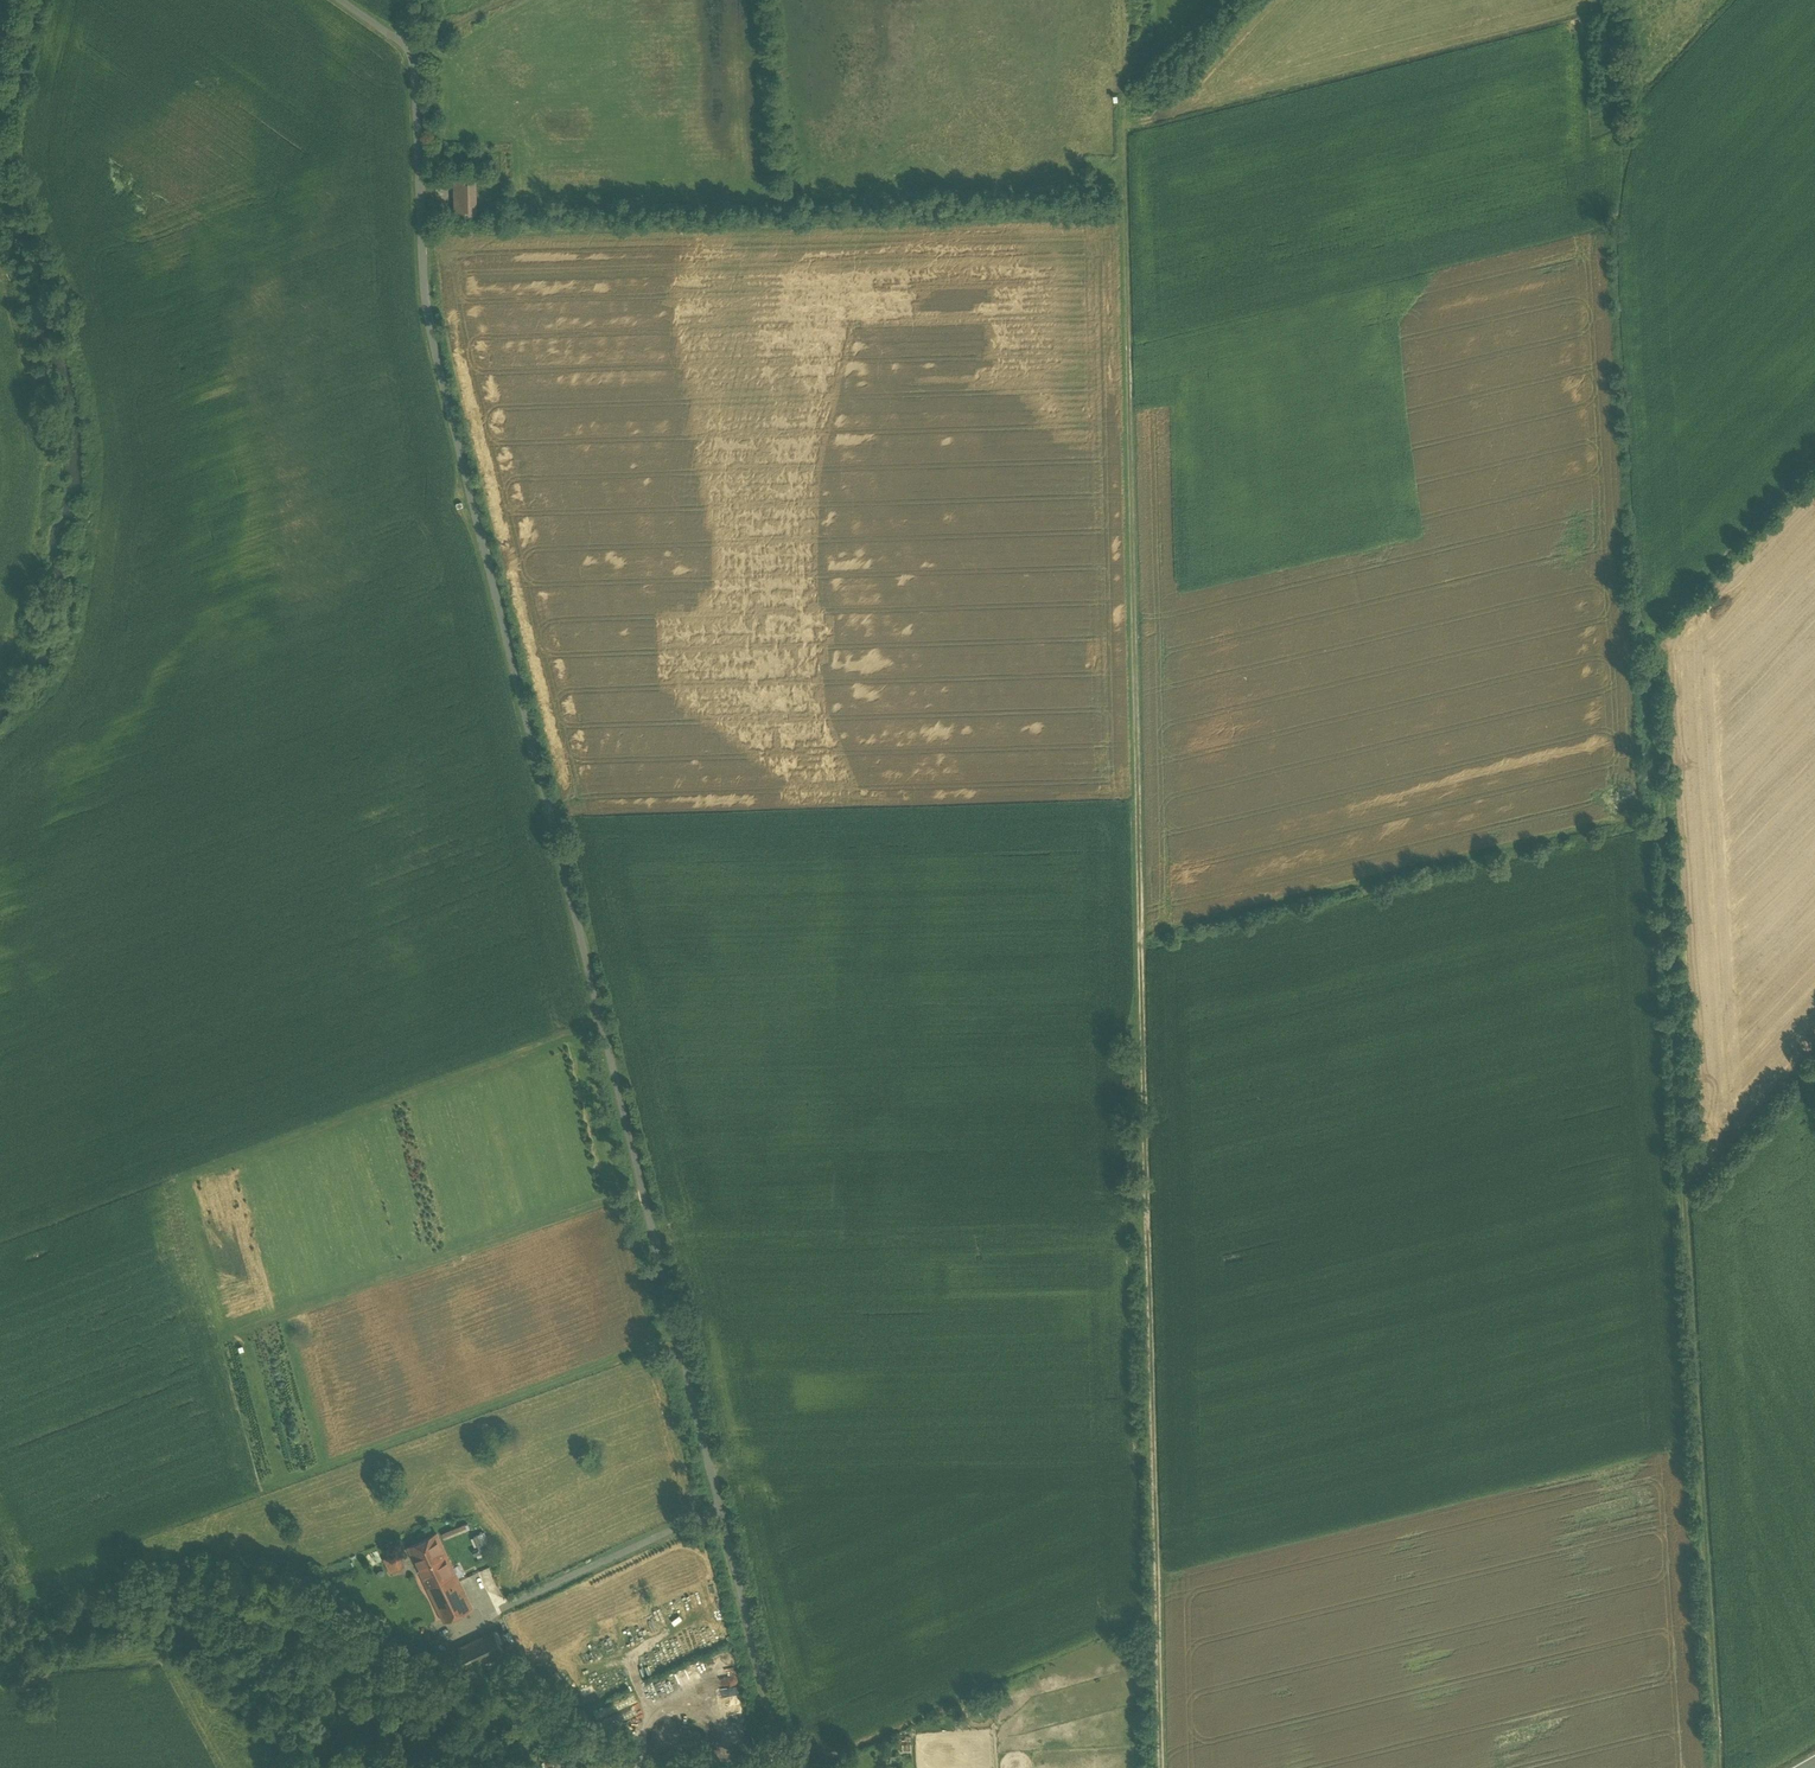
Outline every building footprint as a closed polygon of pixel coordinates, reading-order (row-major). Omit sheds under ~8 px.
[(479,214),(479,178),(456,178),(456,215),(479,214)] [(486,1532),(476,1536),(481,1548),(491,1544),(486,1532)] [(437,1534),(410,1547),(432,1594),(459,1581),(437,1534)] [(390,1572),(405,1564),(398,1551),(383,1558),(390,1572)] [(459,1581),(432,1594),(444,1620),(490,1598),(478,1572),(459,1581)]
